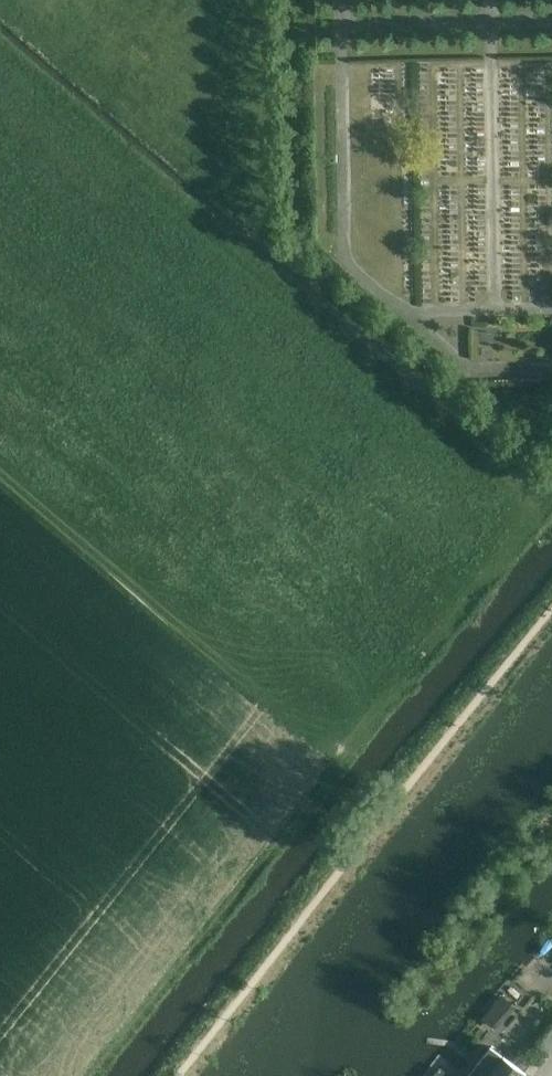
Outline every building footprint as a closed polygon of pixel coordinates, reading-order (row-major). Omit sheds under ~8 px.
[(494,1027),(512,1005),(502,996),(483,1017),(494,1027)] [(469,1075),(470,1075),(524,1075),(526,1074),(507,1060),(504,1057),(495,1051),(490,1047),(469,1075)]
